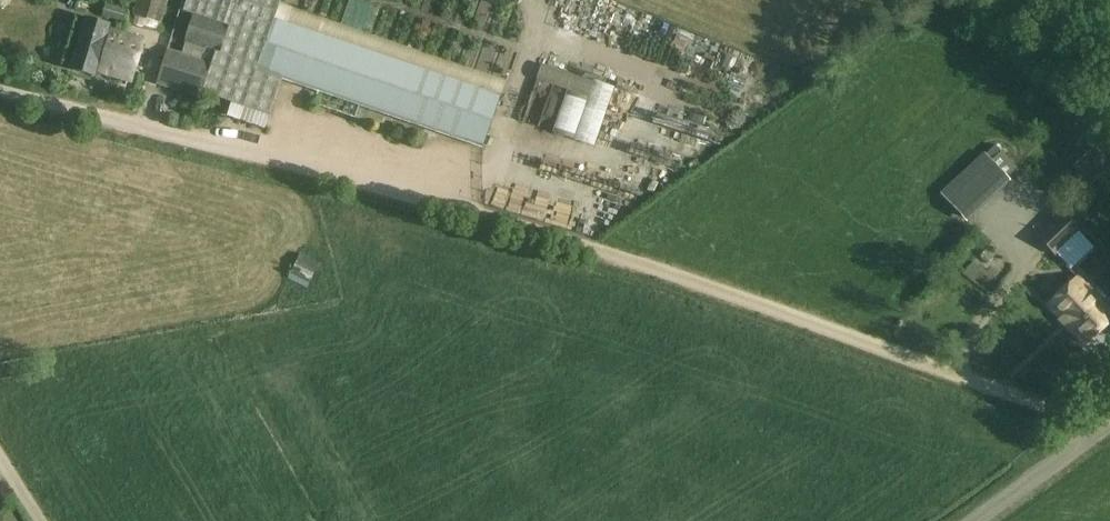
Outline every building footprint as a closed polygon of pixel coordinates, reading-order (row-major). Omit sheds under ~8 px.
[(162,25),(170,0),(138,0),(134,15),(162,25)] [(185,8),(197,12),(183,52),(169,47),(158,78),(200,93),(201,90),(270,114),(283,77),(483,147),(501,96),(277,18),(283,0),(188,0),(185,8)] [(127,11),(105,6),(102,16),(124,22),(127,11)] [(96,71),(133,81),(144,40),(124,34),(126,27),(88,17),(74,69),(95,75),(96,71)] [(594,81),(542,64),(536,79),(567,90),(553,132),(596,146),(616,87),(595,80),(594,81)] [(1016,169),(994,145),(942,194),(963,217),(1016,169)] [(1036,236),(1055,257),(1082,232),(1063,211),(1036,236)] [(307,288),(319,263),(301,254),(289,279),(307,288)] [(1086,344),(1109,321),(1109,312),(1077,278),(1049,305),(1086,344)]
